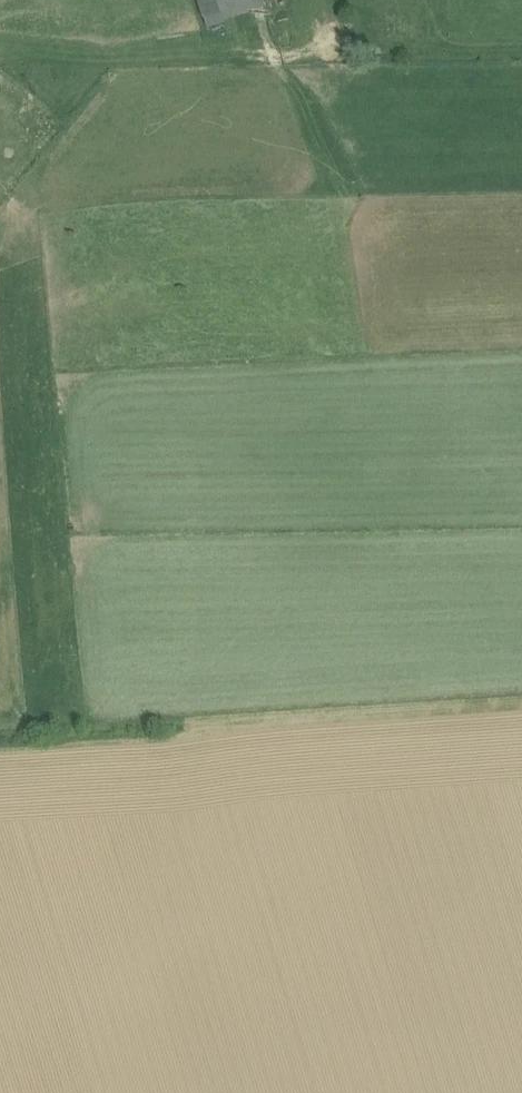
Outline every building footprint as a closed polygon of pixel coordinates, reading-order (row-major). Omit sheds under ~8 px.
[(267,9),(264,0),(198,0),(208,30),(267,9)]
